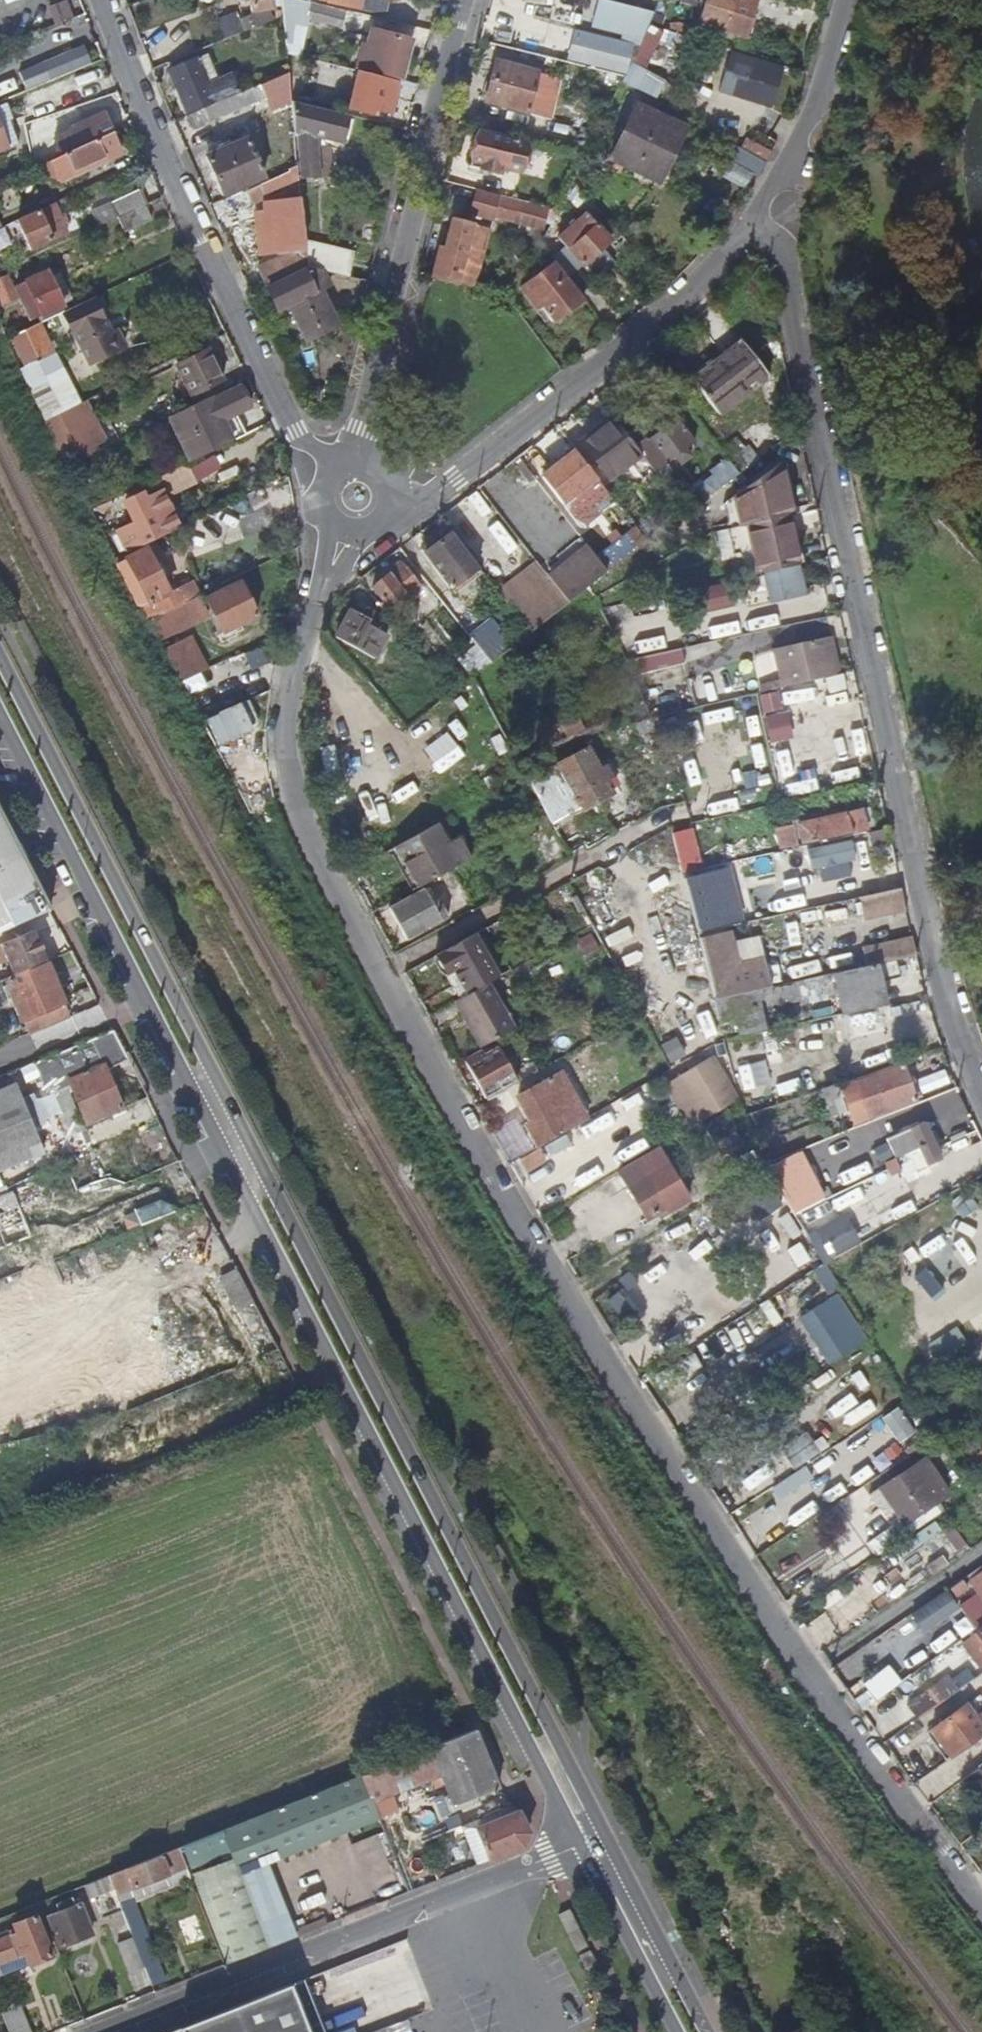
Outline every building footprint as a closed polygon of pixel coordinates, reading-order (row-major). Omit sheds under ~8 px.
[(249,16),(268,13),(266,0),(247,0),(249,16)] [(282,21),(286,57),(296,59),(305,21),(309,6),(292,2),(284,0),(280,0),(282,21)] [(335,6),(350,11),(352,0),(336,0),(335,6)] [(699,23),(744,37),(756,0),(707,0),(699,23)] [(344,14),(309,6),(305,21),(340,30),(344,14)] [(369,42),(361,70),(401,81),(411,43),(372,32),(369,42)] [(355,69),(361,70),(369,42),(363,41),(355,69)] [(158,51),(165,67),(186,59),(179,43),(158,51)] [(42,65),(49,82),(89,65),(82,48),(42,65)] [(208,55),(197,59),(206,81),(214,78),(211,70),(213,69),(208,55)] [(214,102),(215,105),(240,95),(233,79),(209,88),(206,81),(197,59),(169,70),(186,115),(214,102)] [(538,73),(496,63),(487,102),(529,113),(538,73)] [(397,85),(358,76),(350,111),(370,116),(372,111),(389,115),(397,85)] [(255,89),(260,103),(262,110),(290,99),(288,77),(255,89)] [(215,105),(186,116),(191,130),(260,103),(255,89),(240,95),(215,105)] [(290,103),(294,135),(299,135),(302,181),(335,178),(330,134),(344,137),(353,138),(356,119),(290,103)] [(682,127),(634,104),(609,159),(656,182),(682,127)] [(62,155),(111,131),(104,115),(56,138),(62,155)] [(62,155),(43,164),(48,176),(55,173),(59,181),(121,152),(111,131),(62,155)] [(524,175),(531,148),(480,133),(471,167),(501,175),(502,170),(524,175)] [(353,138),(344,137),(342,147),(351,148),(353,138)] [(264,177),(247,138),(206,157),(224,195),(264,177)] [(766,163),(728,142),(720,155),(757,177),(766,163)] [(298,168),(287,172),(288,176),(259,186),(263,198),(299,186),(298,168)] [(111,203),(117,218),(119,217),(146,205),(139,190),(111,203)] [(493,222),(499,201),(477,195),(471,216),(493,222)] [(66,234),(54,205),(19,221),(30,250),(66,234)] [(152,220),(146,205),(119,217),(127,233),(152,220)] [(293,205),(265,209),(268,239),(298,235),(293,205)] [(580,266),(608,241),(585,214),(556,238),(580,266)] [(451,221),(436,279),(457,284),(460,274),(456,273),(463,244),(468,245),(472,227),(451,221)] [(259,268),(266,287),(307,268),(306,252),(305,250),(259,268)] [(325,272),(349,277),(353,264),(306,252),(307,268),(325,272)] [(580,301),(553,265),(524,287),(551,323),(580,301)] [(31,319),(71,300),(58,270),(48,275),(45,270),(16,284),(31,319)] [(326,274),(308,271),(268,290),(277,311),(288,305),(306,343),(337,326),(321,291),(330,286),(326,274)] [(94,302),(66,315),(73,332),(75,332),(90,365),(122,349),(115,333),(109,336),(94,302)] [(56,315),(7,338),(21,368),(55,352),(46,333),(62,325),(56,315)] [(718,416),(767,377),(738,339),(689,378),(718,416)] [(55,352),(21,368),(28,383),(62,367),(55,352)] [(210,366),(204,352),(178,365),(191,395),(220,380),(214,364),(210,366)] [(74,406),(79,403),(62,367),(28,383),(46,419),(74,406)] [(196,461),(236,441),(226,419),(240,413),(254,407),(244,386),(230,393),(228,388),(174,415),(196,461)] [(74,406),(46,419),(67,460),(93,447),(74,406)] [(236,441),(250,435),(240,413),(226,419),(236,441)] [(623,434),(635,449),(659,481),(672,471),(666,464),(673,458),(679,465),(692,456),(686,449),(693,443),(675,417),(646,441),(634,426),(623,434)] [(623,434),(613,420),(583,444),(605,473),(635,449),(623,434)] [(596,478),(576,450),(546,473),(565,500),(596,478)] [(187,465),(161,477),(170,496),(196,484),(187,465)] [(127,553),(161,537),(142,496),(128,502),(136,523),(118,532),(127,553)] [(476,567),(450,532),(424,552),(451,588),(476,567)] [(587,547),(548,578),(561,594),(567,603),(587,587),(606,573),(587,547)] [(118,564),(140,605),(147,601),(149,603),(169,592),(146,548),(118,564)] [(421,586),(402,562),(373,586),(391,610),(421,586)] [(206,599),(223,633),(257,616),(241,582),(206,599)] [(554,600),(560,609),(567,603),(561,594),(554,600)] [(148,621),(154,631),(174,623),(177,631),(209,616),(200,595),(148,621)] [(336,638),(354,649),(370,622),(351,609),(336,638)] [(496,613),(469,636),(490,663),(518,641),(496,613)] [(783,681),(804,679),(802,666),(830,661),(824,632),(774,642),(783,681)] [(816,679),(834,676),(832,666),(815,670),(816,679)] [(554,694),(538,704),(554,734),(572,724),(554,694)] [(589,748),(529,781),(548,814),(554,825),(612,792),(607,781),(612,779),(604,763),(598,767),(589,748)] [(867,827),(863,809),(782,826),(787,846),(867,827)] [(27,870),(0,815),(0,883),(27,870)] [(555,863),(567,855),(549,822),(533,831),(542,849),(548,846),(555,863)] [(438,823),(396,846),(419,886),(461,863),(438,823)] [(690,827),(671,831),(679,865),(697,860),(690,827)] [(46,909),(27,870),(0,883),(0,930),(46,909)] [(565,888),(552,896),(559,908),(551,913),(555,924),(565,919),(571,929),(584,921),(565,888)] [(407,941),(447,919),(442,908),(436,911),(424,889),(390,908),(407,941)] [(44,962),(32,932),(0,946),(0,953),(9,977),(44,962)] [(692,963),(676,933),(639,955),(647,969),(642,973),(650,988),(692,963)] [(501,977),(477,934),(431,960),(455,1003),(489,984),(501,977)] [(916,956),(914,945),(863,955),(864,962),(859,963),(860,968),(897,960),(916,956)] [(590,976),(575,948),(554,959),(562,975),(569,972),(574,984),(590,976)] [(728,978),(731,996),(826,975),(822,957),(728,978)] [(731,996),(713,999),(718,1018),(734,1013),(739,1035),(757,1031),(751,999),(770,996),(771,1002),(842,986),(848,1014),(885,1007),(880,982),(901,977),(897,960),(860,968),(826,975),(731,996)] [(67,1015),(44,962),(9,977),(5,979),(7,983),(2,986),(8,1001),(13,999),(27,1033),(67,1015)] [(489,984),(455,1003),(480,1048),(513,1029),(489,984)] [(887,1018),(856,1029),(865,1061),(897,1051),(887,1018)] [(121,1109),(104,1070),(127,1059),(112,1030),(38,1061),(52,1093),(69,1087),(84,1124),(121,1109)] [(485,1099),(516,1081),(500,1048),(484,1057),(482,1052),(464,1062),(485,1099)] [(802,1094),(849,1079),(841,1053),(794,1067),(802,1094)] [(915,1101),(903,1066),(873,1076),(886,1112),(915,1101)] [(528,1126),(539,1148),(585,1120),(563,1078),(560,1072),(516,1095),(532,1123),(528,1126)] [(585,1120),(591,1116),(569,1075),(563,1078),(585,1120)] [(43,1153),(15,1084),(0,1090),(0,1171),(43,1153)] [(659,1147),(619,1173),(644,1217),(663,1207),(666,1211),(687,1198),(659,1147)] [(30,1238),(14,1193),(9,1195),(6,1189),(0,1191),(0,1249),(30,1238)] [(139,1227),(174,1214),(172,1207),(160,1202),(134,1212),(139,1227)] [(257,1315),(232,1270),(217,1278),(261,1358),(277,1352),(257,1315)] [(261,1358),(217,1278),(211,1281),(211,1282),(254,1361),(261,1358)] [(837,1360),(865,1342),(837,1295),(810,1312),(837,1360)] [(802,1317),(831,1364),(837,1360),(810,1312),(802,1317)] [(167,1445),(155,1449),(161,1462),(172,1456),(167,1445)] [(921,1462),(915,1466),(939,1501),(944,1497),(921,1462)] [(863,1545),(873,1559),(940,1514),(934,1505),(939,1501),(915,1466),(870,1496),(876,1506),(886,1500),(902,1525),(893,1532),(891,1527),(863,1545)] [(967,1637),(977,1652),(981,1648),(981,1626),(967,1637)] [(933,1691),(940,1704),(958,1692),(949,1679),(933,1691)] [(981,1734),(981,1727),(966,1705),(932,1730),(951,1757),(981,1734)] [(500,1791),(478,1735),(424,1756),(364,1780),(380,1822),(399,1815),(393,1798),(443,1780),(454,1809),(500,1791)] [(310,1933),(281,1861),(380,1822),(364,1780),(274,1815),(223,1835),(230,1855),(190,1871),(182,1851),(178,1853),(189,1882),(223,1967),(310,1933)] [(528,1833),(514,1804),(463,1825),(478,1866),(523,1848),(528,1833)] [(190,1871),(230,1855),(223,1835),(182,1851),(190,1871)] [(164,1983),(134,1904),(189,1882),(178,1853),(145,1866),(109,1880),(114,1892),(133,1942),(144,1971),(151,1988),(164,1983)] [(89,1902),(114,1892),(109,1880),(84,1890),(89,1902)] [(56,1914),(73,1908),(70,1902),(54,1908),(56,1914)] [(90,1936),(78,1906),(73,1908),(56,1914),(47,1917),(59,1948),(90,1936)] [(565,1911),(554,1917),(564,1936),(574,1930),(565,1911)] [(35,1919),(14,1927),(15,1929),(5,1933),(7,1937),(0,1940),(0,1974),(49,1955),(35,1919)] [(726,1933),(719,1921),(711,1925),(717,1938),(726,1933)] [(575,1932),(565,1937),(573,1953),(583,1948),(575,1932)] [(144,1971),(133,1942),(116,1948),(127,1977),(144,1971)] [(586,1952),(576,1958),(583,1971),(593,1966),(586,1952)] [(176,2031),(307,2031),(290,1987),(176,2031)] [(0,2012),(0,2014),(7,2031),(29,2031),(18,2005),(0,2012)] [(810,2021),(794,2031),(817,2031),(810,2021)]
